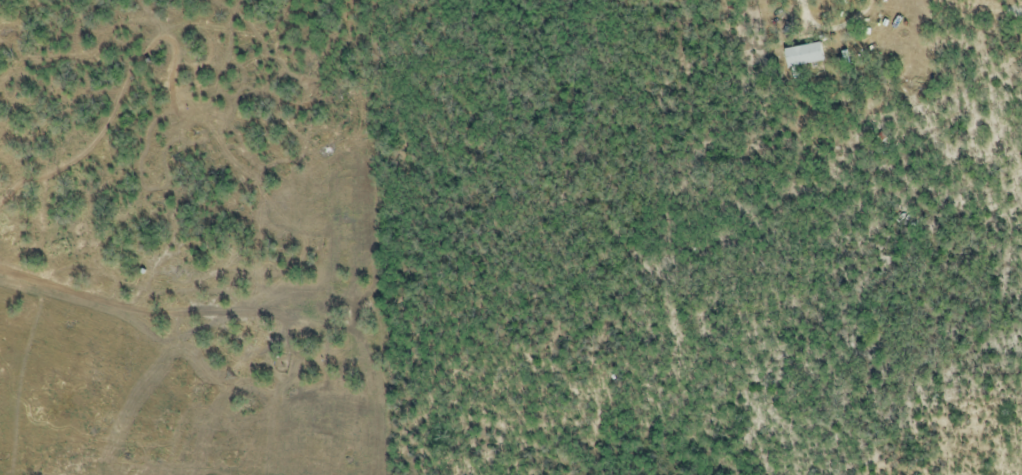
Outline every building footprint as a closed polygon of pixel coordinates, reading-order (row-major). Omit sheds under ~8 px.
[(826,62),(825,54),(796,57),(797,65),(826,62)]
